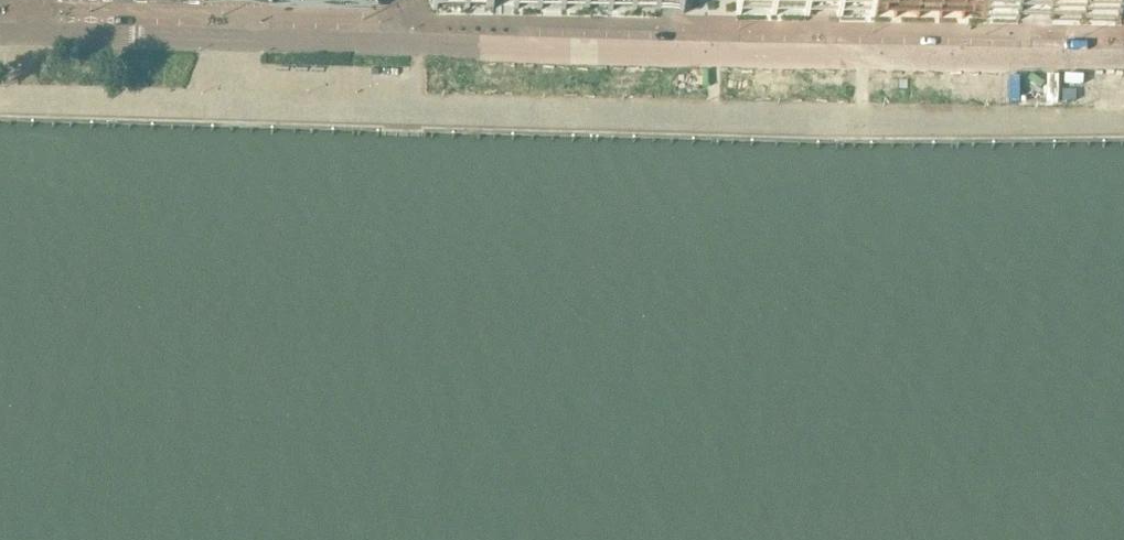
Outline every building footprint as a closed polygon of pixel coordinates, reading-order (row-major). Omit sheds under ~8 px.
[(53,2),(198,6),(200,6),(249,8),(269,8),(374,11),(413,11),(409,0),(0,0),(0,1),(53,2)] [(432,13),(436,12),(656,16),(682,16),(683,0),(427,0),(432,13)] [(735,17),(805,18),(808,18),(836,18),(839,18),(1017,21),(1019,21),(1048,22),(1051,22),(1120,22),(1115,0),(736,0),(735,17)]
